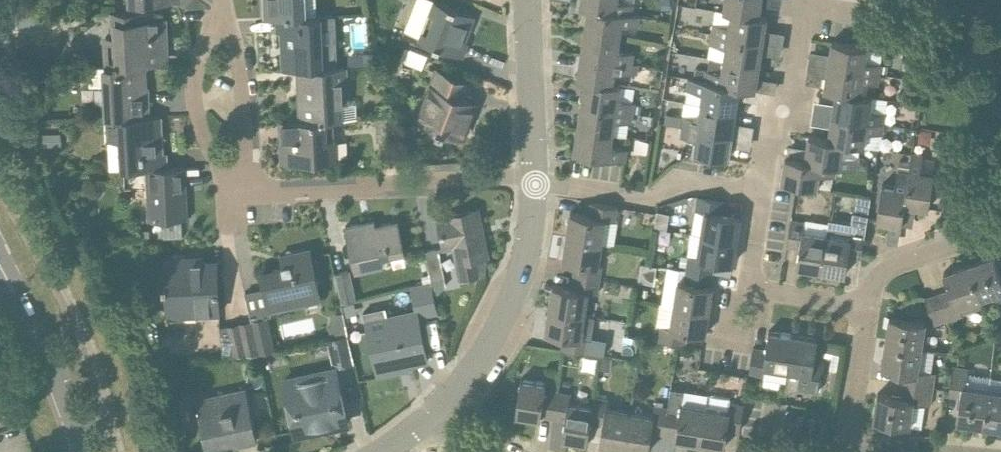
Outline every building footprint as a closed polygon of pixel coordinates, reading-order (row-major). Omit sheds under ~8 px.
[(307,16),(306,0),(264,0),(265,18),(277,17),(307,16)] [(417,39),(463,57),(469,43),(463,40),(469,27),(471,27),(476,15),(438,0),(433,0),(417,39)] [(640,16),(640,14),(633,13),(635,3),(619,0),(582,0),(581,7),(589,8),(640,16)] [(670,0),(661,0),(662,9),(671,8),(670,0)] [(731,12),(759,17),(759,16),(762,0),(724,0),(722,11),(731,12)] [(585,32),(621,37),(623,24),(639,26),(640,16),(589,8),(585,32)] [(106,66),(146,64),(148,64),(147,62),(144,62),(143,50),(166,49),(165,19),(150,20),(149,12),(112,13),(113,34),(104,35),(106,66)] [(712,23),(711,33),(763,42),(767,17),(759,16),(759,17),(731,12),(729,25),(712,23)] [(298,69),(325,67),(322,15),(307,16),(277,17),(278,32),(282,32),(283,69),(298,69)] [(581,55),(634,63),(635,53),(619,50),(621,37),(585,32),(581,55)] [(723,59),(760,65),(763,42),(711,33),(709,43),(725,45),(723,59)] [(828,66),(880,74),(881,64),(866,61),(868,47),(832,41),(828,66)] [(427,67),(433,53),(410,45),(405,59),(427,67)] [(632,73),(634,63),(581,55),(577,79),(585,81),(621,86),(622,85),(614,84),(616,71),(632,73)] [(740,86),(740,87),(756,89),(760,65),(723,59),(721,72),(705,69),(704,80),(740,86)] [(105,118),(147,116),(146,64),(106,66),(102,66),(105,118)] [(301,121),(329,120),(350,118),(347,66),(325,67),(298,69),(301,121)] [(861,95),(861,94),(863,81),(878,83),(880,74),(828,66),(825,90),(836,92),(861,95)] [(705,70),(695,68),(694,79),(703,80),(705,70)] [(465,99),(471,84),(437,71),(418,119),(463,136),(476,103),(465,99)] [(736,110),(740,87),(740,86),(704,80),(704,81),(688,78),(686,89),(701,91),(699,105),(736,110)] [(582,104),(633,112),(635,102),(619,99),(621,86),(585,81),(582,104)] [(836,92),(833,115),(885,123),(886,113),(870,111),(872,96),(861,94),(861,95),(836,92)] [(632,122),(633,112),(582,104),(578,127),(614,133),(616,119),(632,122)] [(681,126),(733,134),(736,110),(699,105),(697,118),(683,115),(681,126)] [(664,123),(681,126),(683,115),(666,113),(664,123)] [(845,142),(865,145),(867,131),(883,133),(885,123),(833,115),(829,139),(845,142)] [(120,169),(146,168),(167,167),(166,153),(162,153),(160,116),(147,116),(105,118),(106,140),(118,139),(120,169)] [(331,159),(329,120),(301,121),(281,121),(283,161),(331,159)] [(733,134),(681,126),(680,136),(695,138),(693,153),(729,158),(733,134)] [(626,160),(627,149),(627,148),(612,146),(614,133),(578,127),(574,152),(626,160)] [(930,139),(931,131),(918,130),(916,142),(924,143),(930,139)] [(54,148),(54,134),(42,134),(43,148),(54,148)] [(843,155),(845,142),(829,139),(809,136),(805,159),(836,165),(836,166),(837,166),(857,169),(859,157),(843,155)] [(904,204),(905,205),(929,208),(934,173),(921,171),(924,155),(912,153),(906,187),(904,204)] [(782,182),(801,185),(818,187),(820,174),(836,176),(837,166),(836,166),(836,165),(805,159),(786,156),(782,182)] [(869,163),(866,158),(859,158),(858,168),(868,170),(869,163)] [(899,160),(898,170),(907,171),(909,161),(899,160)] [(146,168),(149,220),(188,218),(186,167),(167,167),(146,168)] [(882,183),(880,201),(877,220),(902,224),(905,205),(904,204),(906,187),(882,183)] [(700,235),(737,240),(741,216),(722,213),(724,200),(698,196),(696,211),(704,212),(700,235)] [(567,237),(603,243),(606,219),(615,221),(617,207),(591,202),(589,215),(571,212),(567,237)] [(445,250),(454,248),(461,279),(480,275),(486,274),(488,256),(478,210),(438,218),(445,250)] [(646,217),(645,228),(654,229),(655,218),(646,217)] [(162,221),(163,235),(185,234),(184,220),(162,221)] [(797,267),(821,270),(827,234),(804,231),(805,222),(791,220),(787,246),(800,248),(797,267)] [(381,259),(405,253),(398,221),(373,227),(374,233),(366,235),(363,223),(346,226),(356,273),(383,267),(381,259)] [(827,234),(821,270),(846,274),(849,256),(862,258),(866,232),(851,229),(849,238),(827,234)] [(686,269),(713,274),(715,261),(733,264),(737,240),(700,235),(697,257),(688,255),(687,261),(686,269)] [(574,276),(600,280),(603,265),(599,265),(603,243),(567,237),(563,261),(576,263),(574,276)] [(432,281),(433,287),(446,284),(438,248),(425,251),(430,273),(432,281)] [(270,311),(321,299),(310,251),(290,256),(292,265),(262,272),(270,311)] [(969,264),(984,302),(994,299),(1000,300),(1000,263),(998,264),(995,255),(969,264)] [(168,316),(220,314),(217,261),(187,262),(187,267),(167,268),(167,257),(165,257),(168,316)] [(676,268),(686,269),(687,261),(678,260),(676,268)] [(983,303),(984,302),(969,264),(944,273),(950,290),(939,294),(949,321),(963,316),(962,314),(984,306),(983,303)] [(357,299),(350,269),(335,273),(342,302),(357,299)] [(674,305),(710,311),(714,286),(711,286),(713,274),(686,269),(684,281),(678,280),(674,305)] [(423,283),(432,281),(430,273),(422,275),(423,283)] [(550,309),(586,314),(589,292),(598,293),(600,280),(574,276),(572,288),(553,285),(550,309)] [(411,285),(416,310),(366,321),(377,372),(428,361),(419,317),(438,313),(433,287),(432,281),(423,283),(411,285)] [(934,326),(949,321),(939,294),(925,299),(934,326)] [(660,326),(658,341),(685,345),(687,332),(706,335),(710,311),(674,305),(670,328),(660,326)] [(562,349),(582,352),(589,353),(591,338),(582,337),(586,314),(550,309),(546,334),(564,337),(562,349)] [(334,313),(337,331),(352,329),(349,311),(334,313)] [(922,348),(923,341),(926,321),(890,316),(886,342),(922,348)] [(252,320),(259,352),(275,350),(267,317),(252,320)] [(232,354),(259,352),(252,320),(227,324),(232,354)] [(765,367),(787,371),(793,335),(769,331),(766,350),(753,348),(749,374),(764,376),(765,367)] [(334,367),(336,367),(354,363),(348,333),(332,337),(327,338),(333,365),(334,367)] [(784,394),(798,389),(818,392),(823,361),(815,359),(818,339),(793,335),(787,371),(788,371),(784,394)] [(933,388),(933,386),(935,372),(919,370),(922,348),(886,342),(882,369),(907,373),(905,384),(933,388)] [(601,356),(599,369),(610,370),(612,358),(601,356)] [(957,422),(984,426),(989,388),(967,385),(969,368),(953,365),(949,395),(961,396),(957,422)] [(348,423),(337,370),(285,382),(296,431),(330,423),(331,427),(348,423)] [(834,390),(837,371),(831,370),(828,389),(834,390)] [(973,373),(972,384),(1000,389),(1000,378),(973,373)] [(541,416),(553,418),(557,391),(545,389),(545,383),(521,379),(515,415),(541,418),(541,416)] [(933,388),(905,384),(903,397),(878,393),(874,420),(910,426),(913,403),(930,406),(933,388)] [(203,428),(202,428),(206,448),(234,441),(235,444),(258,439),(246,387),(197,397),(203,428)] [(984,426),(1000,428),(1000,390),(989,388),(984,426)] [(557,391),(553,418),(566,419),(563,438),(588,442),(591,423),(591,421),(593,404),(595,396),(594,396),(593,406),(571,402),(572,393),(557,391)] [(600,444),(625,448),(631,411),(608,408),(609,398),(595,396),(593,404),(591,421),(591,423),(603,425),(600,444)] [(676,440),(700,443),(706,407),(682,403),(681,408),(669,406),(664,434),(676,436),(676,440)] [(706,407),(700,443),(725,447),(728,429),(740,431),(744,405),(730,403),(729,411),(706,407)] [(631,411),(625,448),(649,451),(652,432),(664,434),(669,406),(654,404),(653,415),(631,411)] [(825,433),(825,416),(808,416),(808,433),(825,433)]
